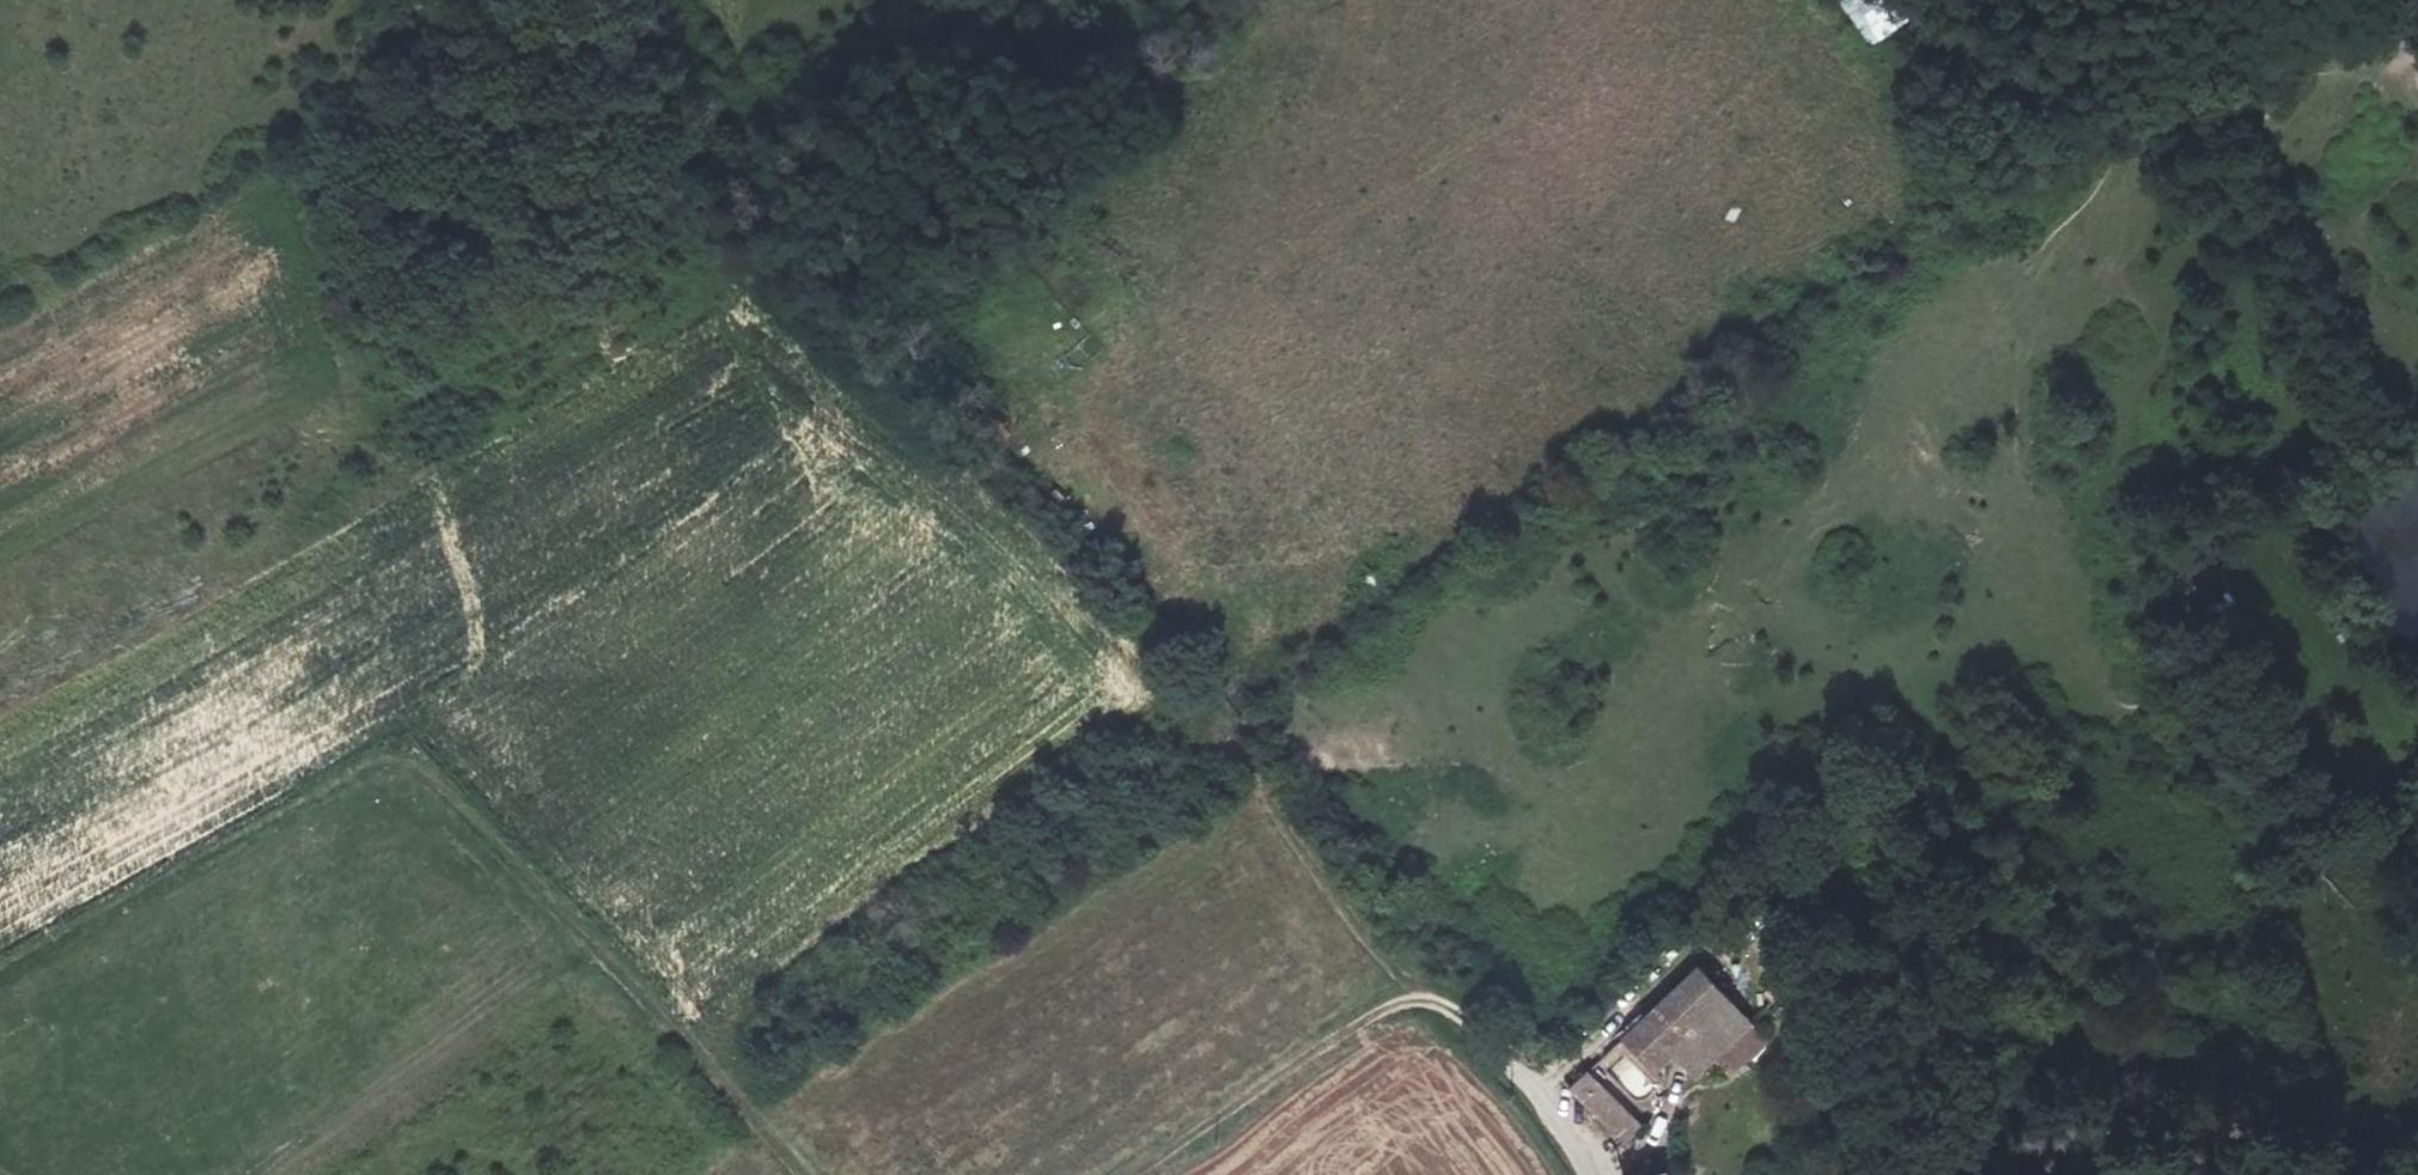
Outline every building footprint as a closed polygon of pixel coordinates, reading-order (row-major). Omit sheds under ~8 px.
[(1876,47),(1913,16),(1900,0),(1837,0),(1876,47)] [(1764,1031),(1696,959),(1618,1032),(1648,1063),(1666,1048),(1685,1069),(1707,1048),(1726,1068),(1764,1031)] [(1565,1082),(1606,1125),(1619,1138),(1636,1121),(1583,1065),(1565,1082)]
